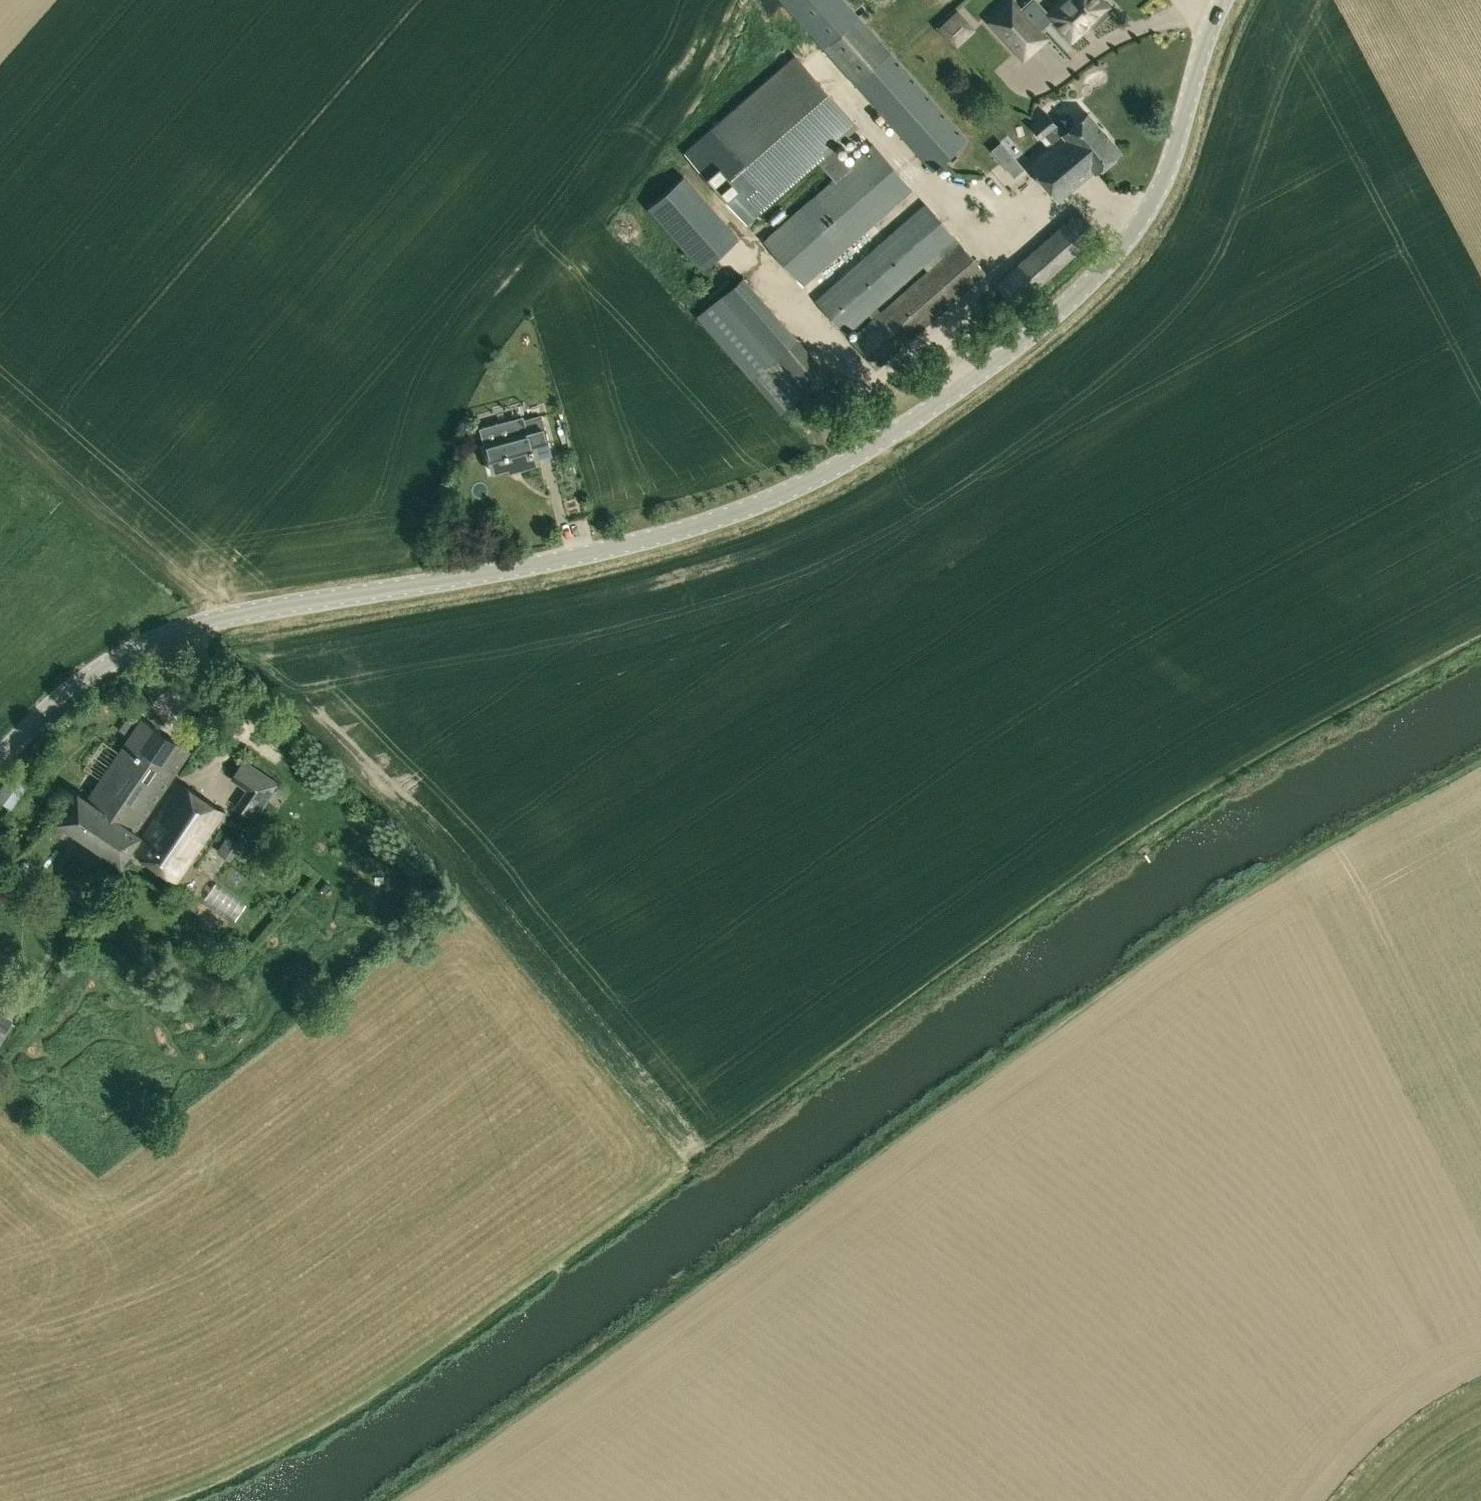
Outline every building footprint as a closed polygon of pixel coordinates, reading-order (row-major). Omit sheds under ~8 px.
[(990,21),(1017,51),(1040,29),(1052,18),(1072,40),(1081,31),(1081,30),(1090,22),(1094,26),(1109,12),(1106,8),(1109,6),(1104,0),(1062,0),(1048,13),(1037,0),(1031,0),(1021,9),(1013,0),(1012,0),(990,21)] [(823,47),(932,171),(969,139),(859,15),(823,47)] [(953,16),(941,27),(956,43),(968,32),(953,16)] [(775,197),(817,160),(832,146),(856,125),(795,57),(714,128),(686,154),(746,222),(775,197)] [(1063,132),(1094,170),(1095,171),(1120,150),(1089,111),(1063,132)] [(1059,201),(1094,170),(1063,132),(1061,134),(1055,128),(1057,126),(1047,112),(1031,125),(1041,139),(1046,136),(1052,144),(1028,163),(1059,201)] [(848,164),(833,178),(762,240),(803,285),(913,188),(873,143),(848,164)] [(832,146),(817,160),(833,178),(848,164),(832,146)] [(738,238),(684,176),(648,207),(703,268),(738,238)] [(846,333),(868,313),(873,318),(850,338),(877,369),(987,273),(926,202),(814,299),(846,333)] [(1016,306),(1101,232),(1080,209),(995,283),(1016,306)] [(743,275),(696,315),(750,378),(781,413),(828,373),(797,337),(743,275)] [(533,457),(552,452),(545,427),(542,413),(482,429),(485,442),(493,471),(519,464),(520,467),(535,463),(533,457)] [(136,832),(187,751),(142,719),(88,800),(136,832)] [(245,794),(263,806),(278,782),(243,759),(231,777),(248,789),(245,794)] [(11,808),(27,784),(12,773),(0,791),(0,800),(11,808)] [(221,811),(180,784),(135,852),(177,880),(221,811)] [(138,833),(136,832),(88,800),(78,793),(58,821),(120,862),(138,833)] [(229,857),(239,842),(227,834),(217,850),(229,857)] [(13,1020),(0,1012),(0,1029),(5,1032),(13,1020)]
